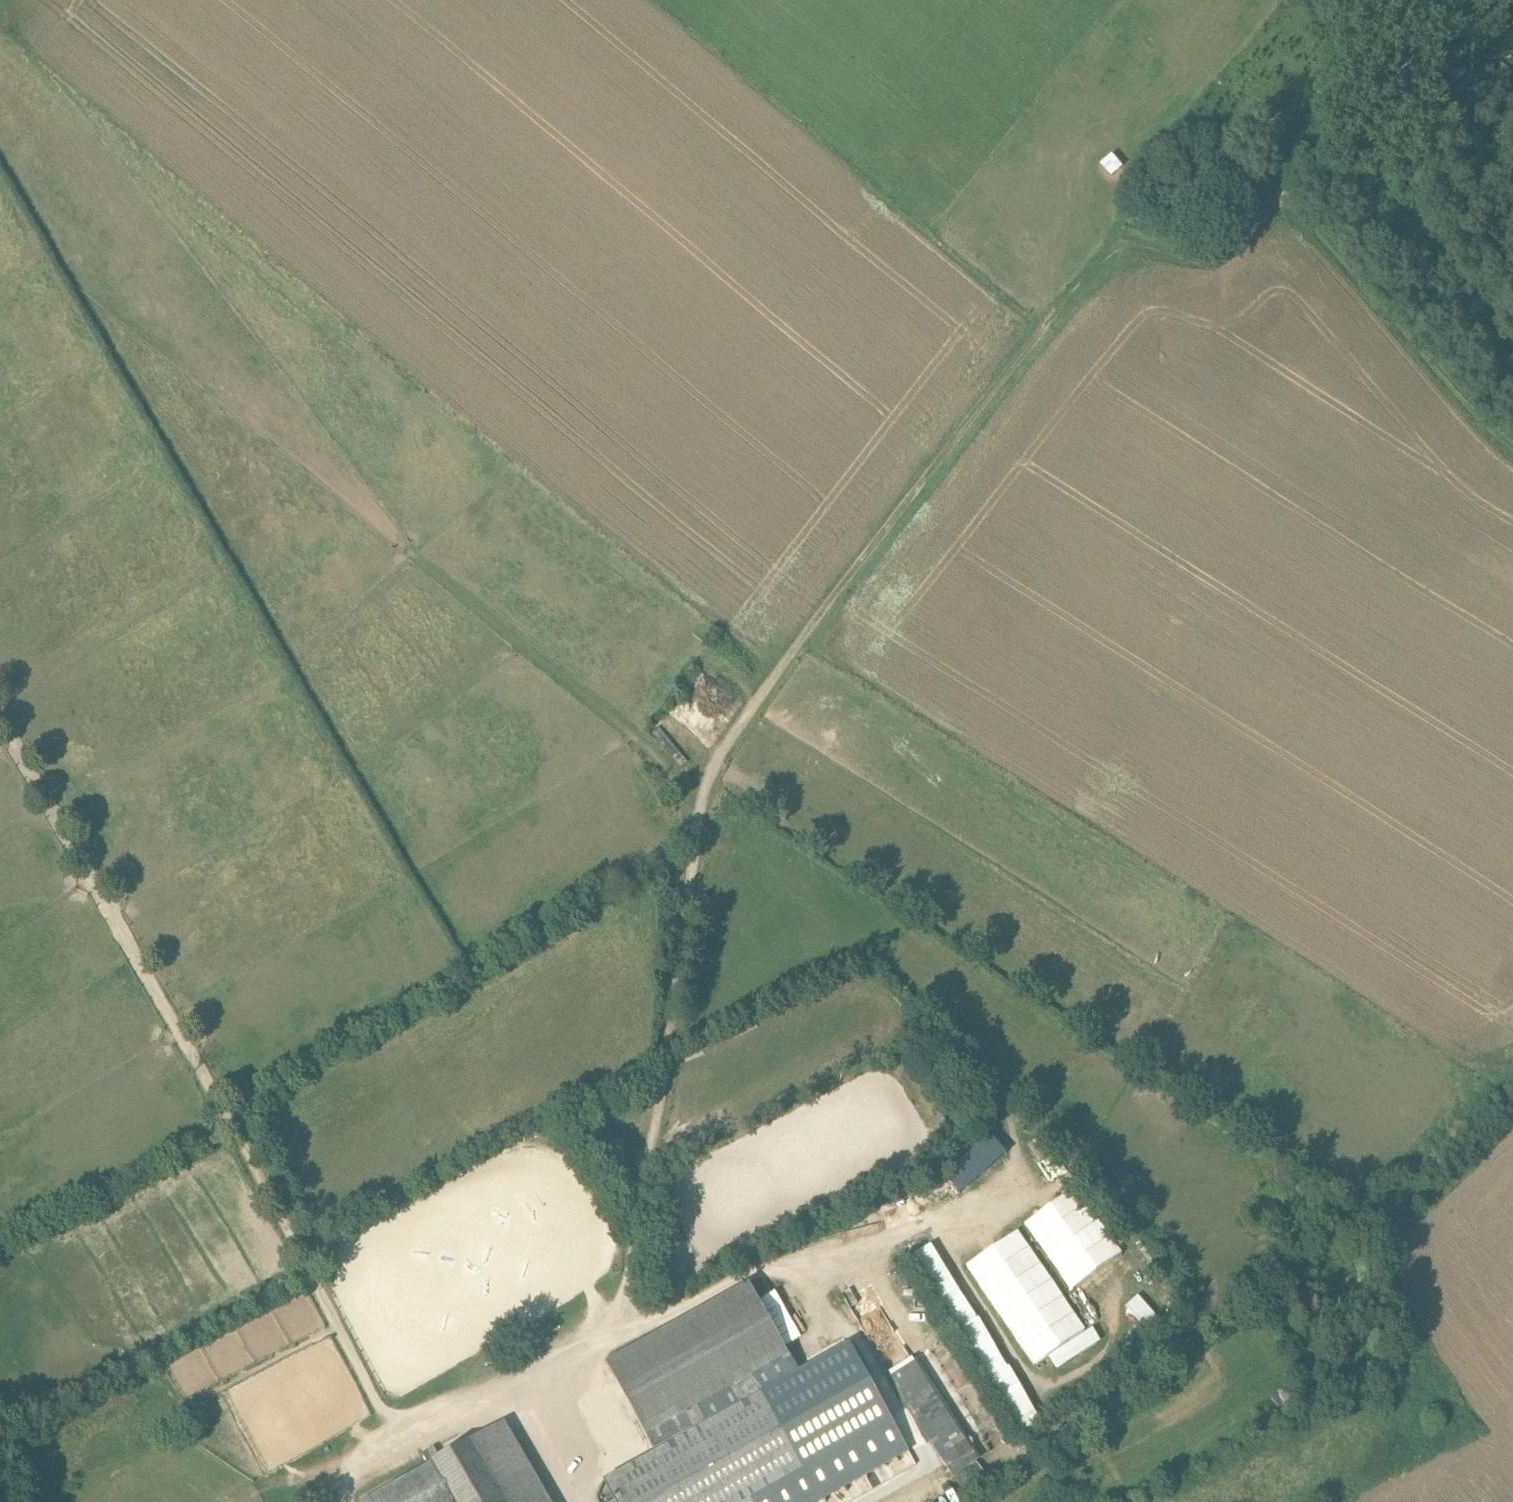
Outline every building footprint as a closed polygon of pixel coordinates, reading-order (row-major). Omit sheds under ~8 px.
[(947,1175),(964,1194),(1010,1153),(993,1134),(947,1175)] [(1070,1290),(1119,1259),(1076,1191),(1027,1221),(1070,1290)] [(1084,1331),(1018,1232),(966,1266),(1032,1366),(1084,1331)] [(927,1237),(900,1253),(1011,1437),(1038,1420),(927,1237)] [(606,1365),(655,1453),(604,1481),(615,1501),(819,1501),(908,1453),(890,1422),(891,1422),(849,1347),(797,1375),(783,1348),(800,1338),(775,1294),(758,1303),(748,1286),(606,1365)] [(1151,1333),(1165,1321),(1140,1295),(1127,1307),(1151,1333)] [(979,1459),(917,1359),(889,1377),(951,1476),(979,1459)] [(469,1445),(473,1450),(472,1452),(501,1501),(550,1501),(506,1424),(469,1445)] [(461,1446),(462,1448),(436,1463),(449,1486),(458,1501),(501,1501),(472,1452),(473,1450),(469,1445),(461,1446)] [(366,1501),(420,1501),(449,1486),(436,1463),(366,1501)]
